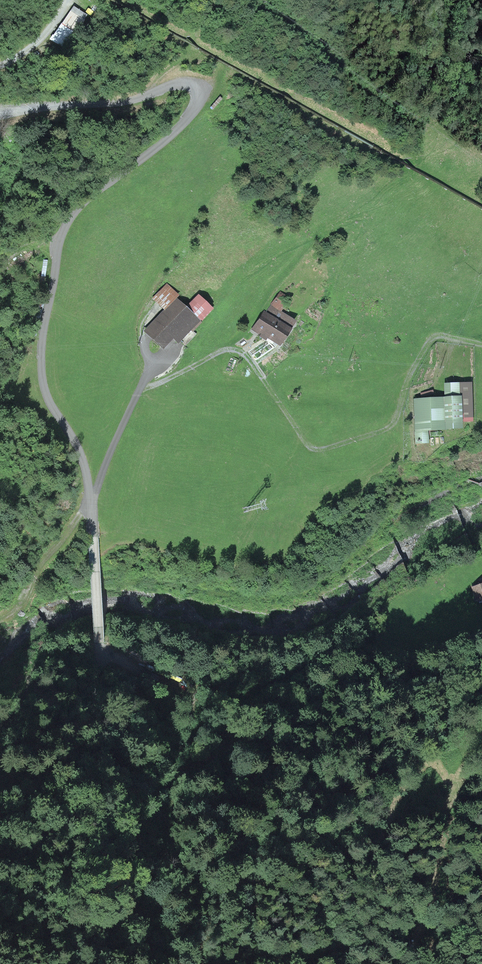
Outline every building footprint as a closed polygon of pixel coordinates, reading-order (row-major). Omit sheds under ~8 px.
[(181,345),(213,312),(196,295),(185,307),(176,298),(179,295),(167,284),(152,299),(163,310),(143,331),(163,350),(174,338),(181,345)] [(264,311),(252,330),(278,346),(294,321),(278,310),(283,303),(275,298),(266,312),(264,311)] [(470,383),(443,383),(444,398),(414,399),(416,444),(428,443),(428,430),(462,429),(462,422),(472,422),(470,383)] [(471,586),(476,602),(481,600),(481,582),(471,586)]
